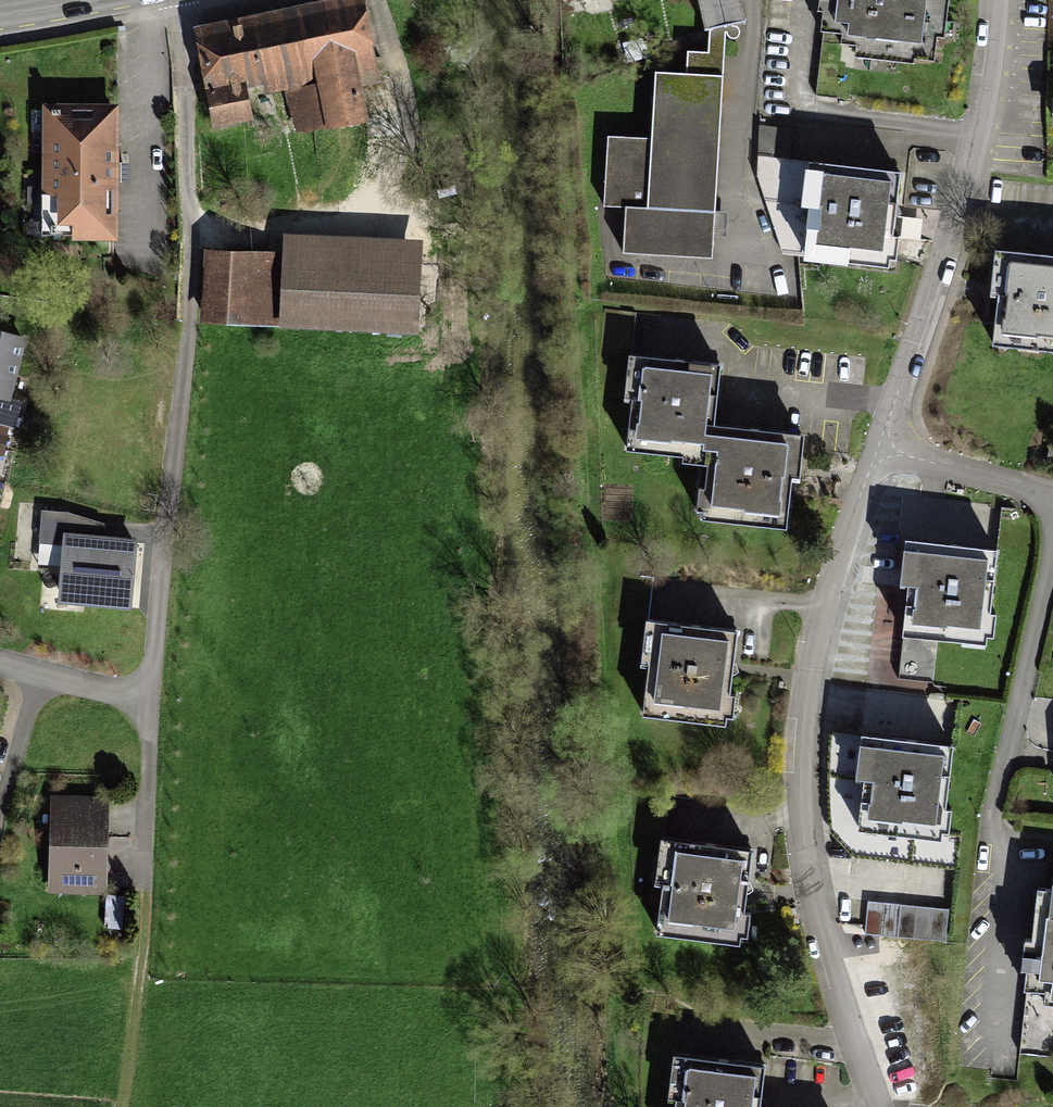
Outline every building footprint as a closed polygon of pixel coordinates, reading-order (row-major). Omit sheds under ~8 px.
[(361,0),(196,31),(209,102),(281,88),(290,133),(365,119),(357,74),(374,71),(361,0)] [(737,0),(695,0),(702,31),(742,22),(737,0)] [(821,34),(846,35),(846,44),(860,45),(859,57),(921,59),(921,48),(946,49),(948,0),(930,0),(930,5),(890,3),(890,0),(823,0),(821,34)] [(711,260),(722,33),(711,32),(709,54),(688,53),(686,80),(657,78),(651,211),(622,209),(620,255),(711,260)] [(114,107),(47,108),(48,237),(115,236),(114,107)] [(897,179),(816,170),(806,252),(887,262),(897,179)] [(295,238),(294,314),(435,316),(436,222),(295,221),(295,238)] [(295,238),(217,234),(213,310),(294,314),(295,238)] [(1002,255),(993,337),(1052,344),(1052,261),(1002,255)] [(0,314),(0,408),(29,416),(53,328),(0,314)] [(720,376),(639,369),(632,457),(705,464),(700,517),(787,525),(794,444),(714,438),(720,376)] [(64,591),(143,594),(146,528),(92,526),(93,505),(45,503),(43,544),(66,545),(64,591)] [(991,562),(910,553),(900,635),(982,644),(991,562)] [(739,641),(657,631),(648,713),(729,723),(739,641)] [(949,753),(868,744),(858,826),(940,836),(949,753)] [(54,802),(51,893),(101,895),(105,804),(54,802)] [(669,849),(660,935),(742,944),(751,858),(669,849)] [(1038,897),(1036,947),(1026,947),(1024,994),(1049,995),(1048,1004),(1052,1004),(1052,898),(1038,897)] [(682,1064),(679,1106),(760,1106),(763,1071),(682,1064)]
